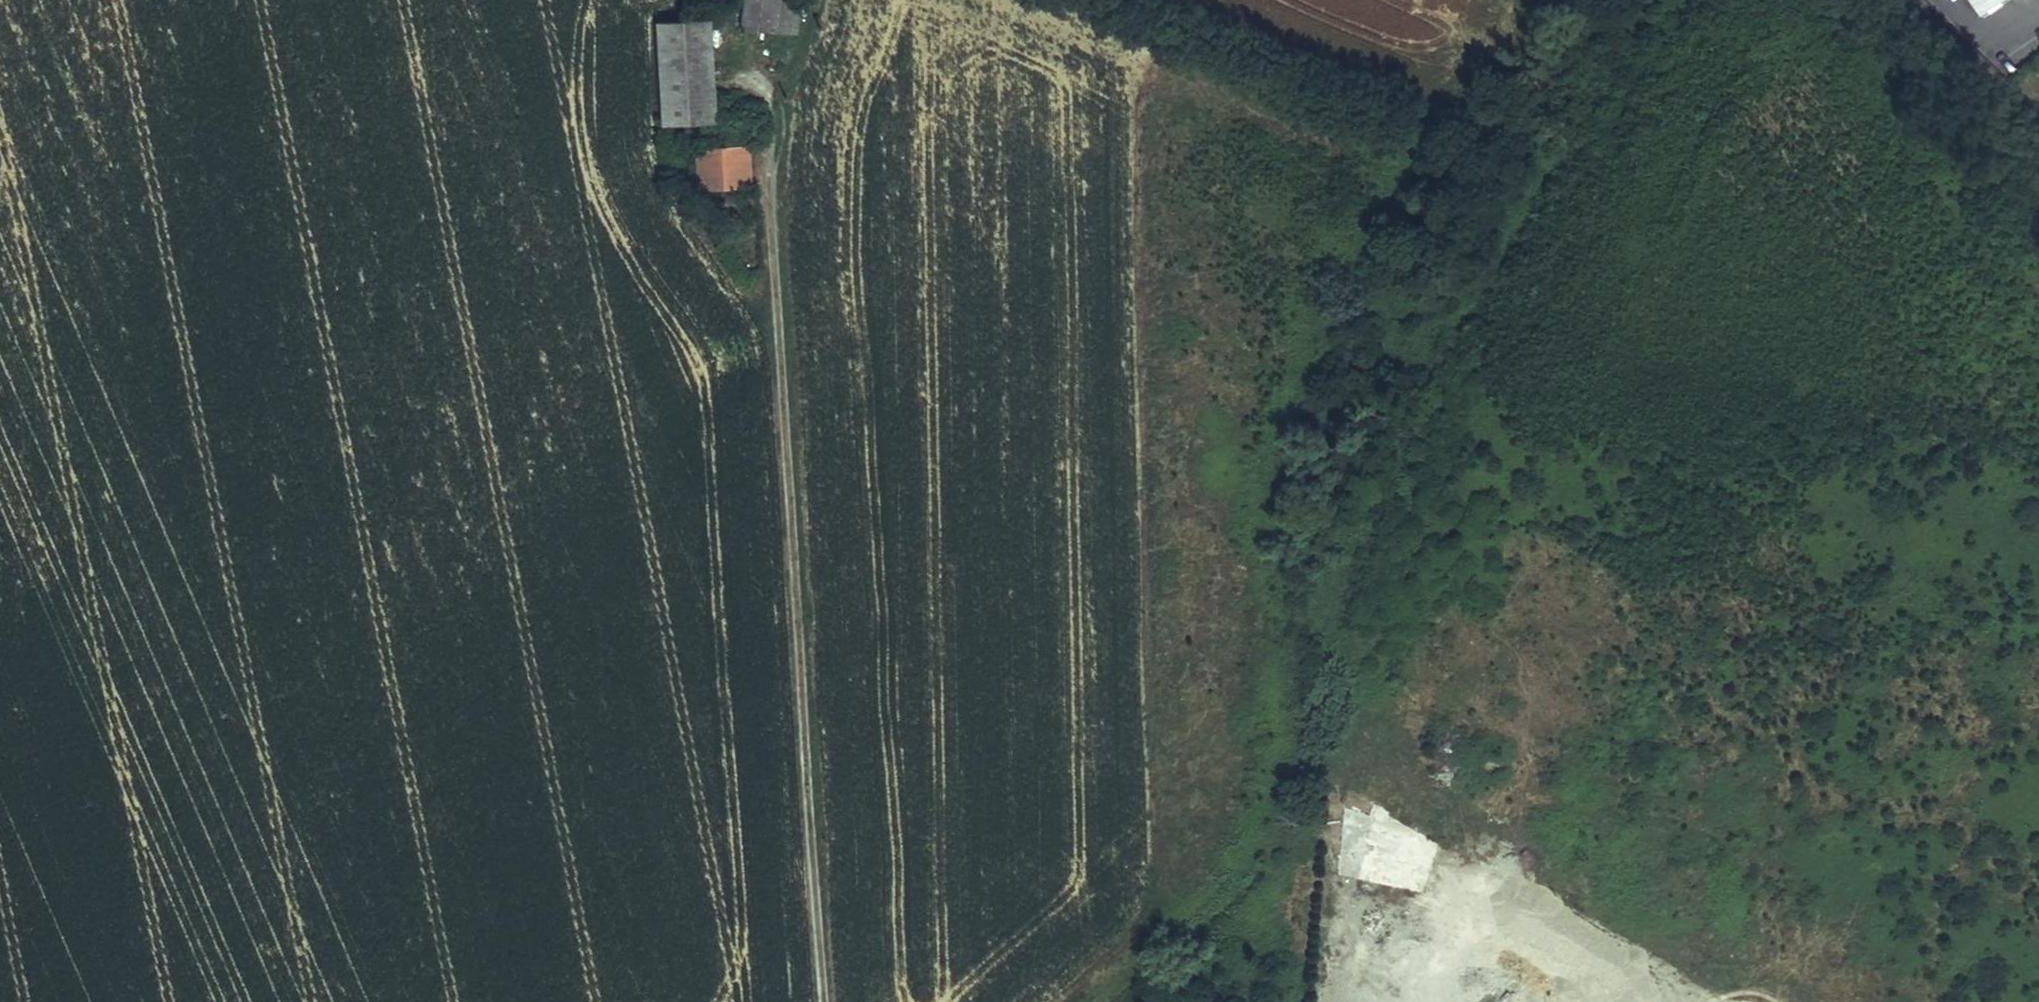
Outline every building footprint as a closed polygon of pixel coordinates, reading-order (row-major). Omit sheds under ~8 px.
[(782,0),(750,0),(744,30),(775,36),(782,0)] [(775,36),(796,41),(804,0),(782,0),(775,36)] [(1981,14),(2002,0),(1971,0),(1981,14)] [(713,63),(675,63),(674,122),(713,122),(713,63)] [(749,147),(698,150),(701,192),(751,188),(749,147)]
